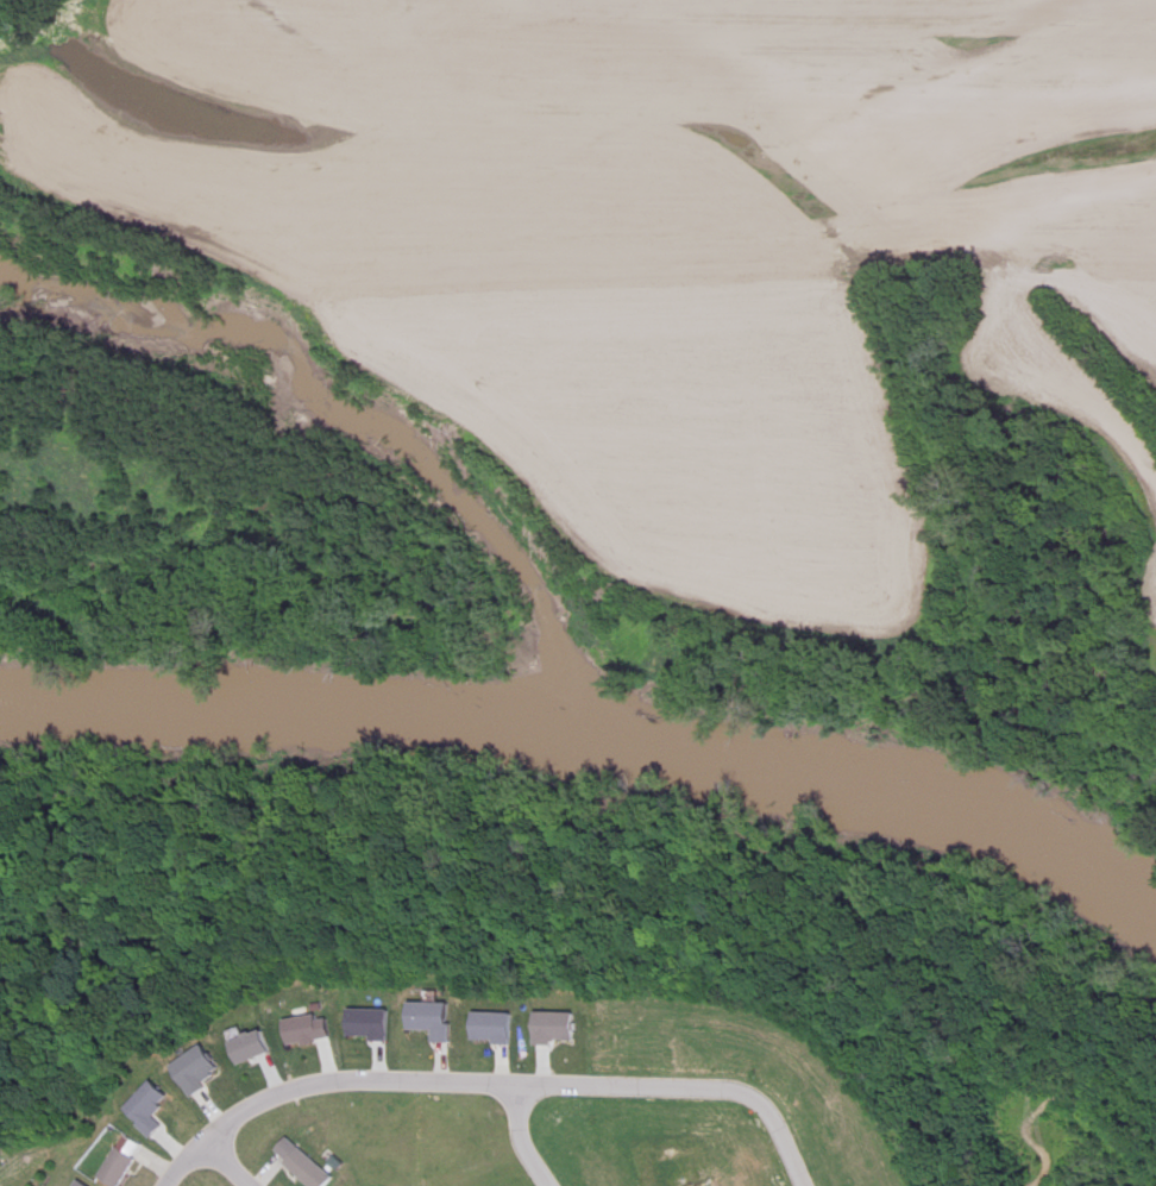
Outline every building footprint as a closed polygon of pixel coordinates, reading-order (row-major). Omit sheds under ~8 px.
[(289,1136),(274,1151),(309,1185),(327,1185),(333,1180),(289,1136)] [(110,1185),(118,1185),(137,1160),(117,1146),(95,1175),(110,1185)]
